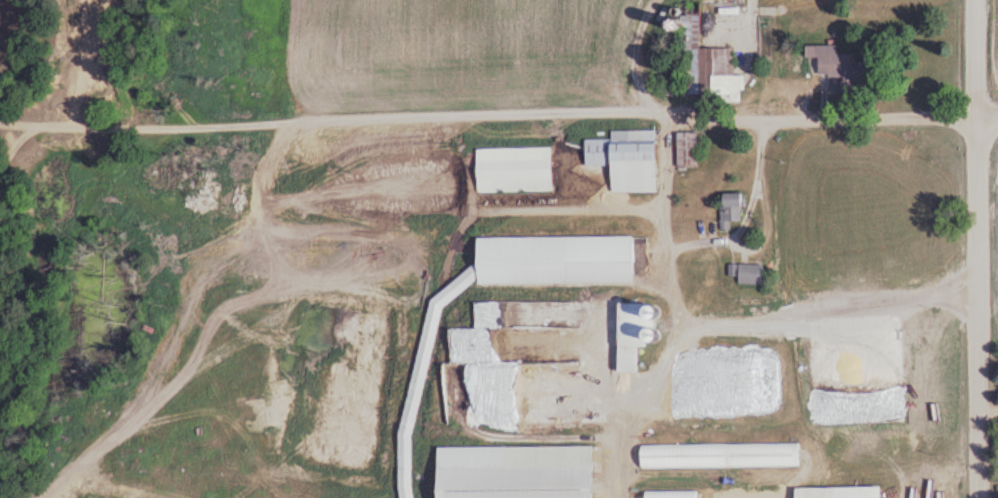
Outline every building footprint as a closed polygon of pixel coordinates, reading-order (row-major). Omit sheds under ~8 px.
[(700,48),(700,3),(673,3),(673,20),(664,20),(664,28),(680,28),(680,99),(744,99),(744,75),(735,75),(735,48),(700,48)] [(818,75),(858,74),(858,53),(838,54),(837,45),(806,45),(807,58),(818,57),(818,75)] [(611,193),(657,192),(656,130),(612,131),(612,139),(585,139),(585,166),(611,166),(611,193)] [(678,166),(697,166),(697,132),(678,132),(678,166)] [(477,193),(553,192),(553,147),(477,148),(477,193)] [(741,221),(741,193),(721,193),(721,229),(731,229),(731,221),(741,221)] [(637,271),(637,228),(612,228),(612,271),(637,271)] [(566,283),(565,236),(476,238),(476,284),(566,283)] [(617,371),(638,372),(639,347),(655,347),(655,304),(617,303),(617,371)] [(149,321),(142,328),(153,338),(160,330),(149,321)] [(639,467),(727,467),(727,444),(639,444),(639,467)] [(593,470),(593,446),(436,446),(436,469),(593,470)]
